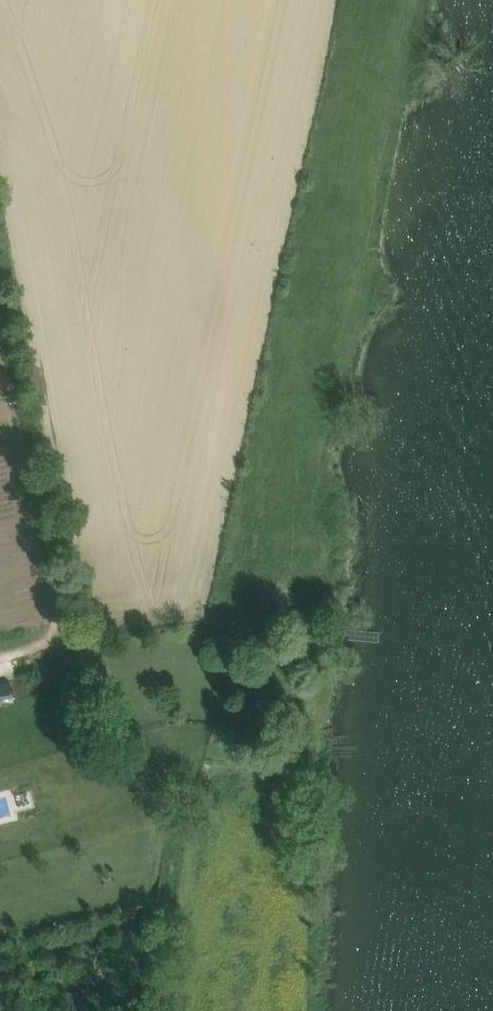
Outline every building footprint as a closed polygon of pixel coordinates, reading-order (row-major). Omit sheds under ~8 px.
[(0,682),(0,705),(15,701),(9,679),(0,682)]
